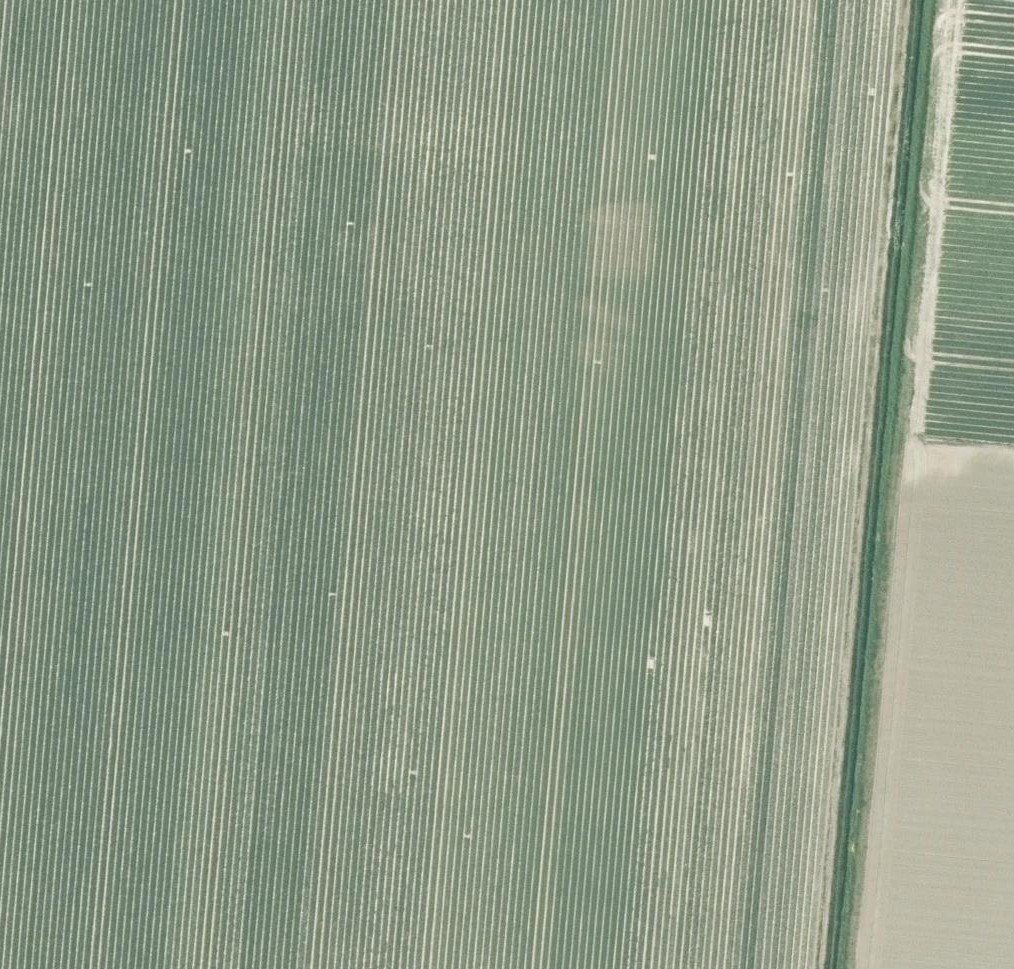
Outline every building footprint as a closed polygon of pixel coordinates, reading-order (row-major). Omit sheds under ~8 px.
[(375,231),(367,252),(389,248),(375,231)]
